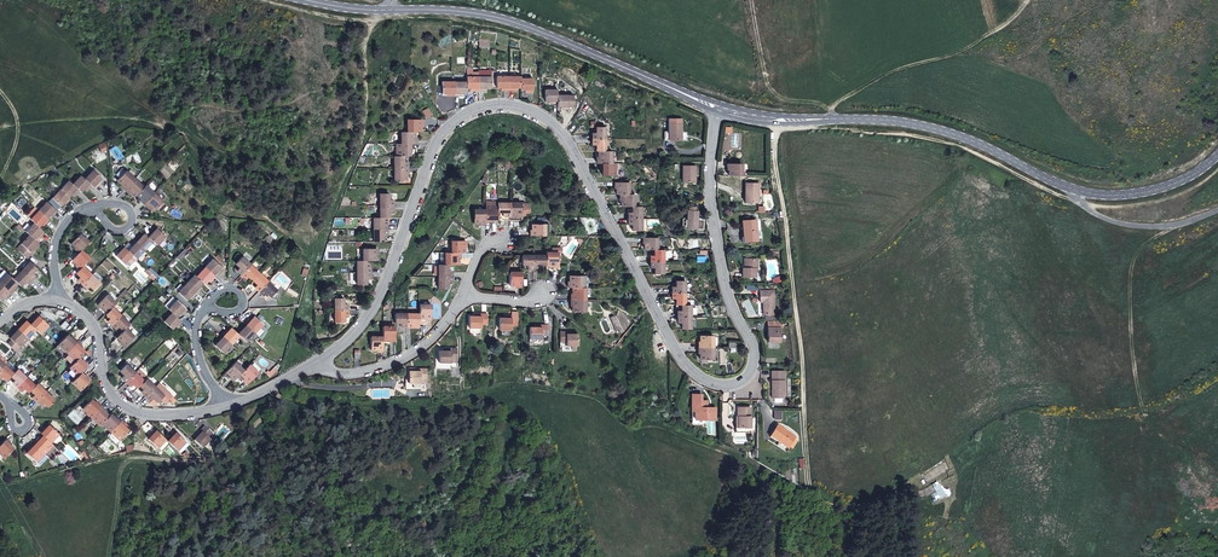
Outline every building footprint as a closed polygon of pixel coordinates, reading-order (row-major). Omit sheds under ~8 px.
[(472,69),(467,69),(466,77),(477,77),(477,72),(473,72),(472,69)] [(496,88),(501,88),(502,88),(503,91),(506,91),(509,91),(509,76),(496,76),(496,88)] [(517,89),(521,89),(521,79),(521,77),(509,76),(509,91),(512,91),(515,91),(515,88),(517,89)] [(472,89),(472,91),(475,91),(479,91),(479,77),(477,77),(466,77),(466,82),(466,89),(471,89),(472,89)] [(485,89),(486,89),(490,89),(491,77),(479,77),(479,91),(482,91),(485,91),(485,89)] [(526,91),(526,93),(530,93),(533,93),(533,79),(521,79),(521,89),(521,91),(525,91),(526,91)] [(454,82),(442,82),(442,94),(446,94),(448,94),(448,96),(451,96),(454,96),(454,82)] [(466,82),(454,82),(454,96),(457,96),(461,96),(460,94),(462,94),(466,94),(466,89),(466,82)] [(551,102),(551,104),(554,104),(557,104),(557,95),(557,90),(545,90),(545,102),(549,101),(551,102)] [(569,95),(557,95),(557,104),(557,107),(561,107),(563,107),(563,110),(566,109),(569,109),(569,95)] [(668,118),(668,141),(682,140),(682,129),(682,118),(668,118)] [(407,120),(407,132),(414,132),(420,132),(420,127),(422,126),(422,123),(422,120),(407,120)] [(605,127),(596,127),(596,133),(592,133),(592,136),(592,139),(605,139),(605,127)] [(414,138),(414,132),(407,132),(401,132),(401,144),(411,144),(415,144),(415,141),(415,138),(414,138)] [(596,145),(596,151),(598,151),(605,151),(605,139),(592,139),(592,142),(592,145),(596,145)] [(409,150),(410,150),(411,147),(411,144),(401,144),(396,144),(396,156),(403,156),(409,156),(409,152),(409,150)] [(611,163),(611,151),(605,151),(598,151),(598,157),(597,157),(597,160),(597,163),(601,163),(611,163)] [(403,162),(403,156),(396,156),(394,156),(394,168),(407,168),(407,165),(407,162),(403,162)] [(602,169),(602,171),(602,173),(602,175),(615,175),(616,163),(611,163),(601,163),(601,169),(602,169)] [(729,170),(729,176),(742,176),(741,164),(727,164),(727,167),(727,170),(729,170)] [(696,166),(682,165),(682,182),(695,182),(696,166)] [(115,175),(119,178),(125,171),(122,168),(115,175)] [(407,174),(407,168),(394,168),(394,180),(410,180),(410,179),(409,179),(409,176),(409,174),(407,174)] [(93,170),(84,179),(91,185),(95,189),(97,187),(99,185),(97,183),(99,182),(101,179),(93,170)] [(122,187),(124,190),(134,179),(125,171),(119,178),(117,180),(121,184),(120,185),(122,187)] [(85,188),(86,190),(89,187),(91,185),(84,179),(81,176),(72,184),(79,190),(81,192),(84,189),(85,188)] [(130,193),(134,197),(136,195),(143,188),(134,179),(124,190),(127,192),(129,194),(130,193)] [(73,193),(74,195),(76,193),(79,190),(72,184),(68,181),(60,189),(69,198),(71,194),(73,193)] [(616,189),(616,194),(620,194),(629,194),(629,182),(615,182),(615,185),(615,189),(616,189)] [(758,202),(758,196),(757,196),(757,193),(758,193),(758,183),(745,183),(745,193),(745,202),(758,202)] [(154,194),(145,185),(143,188),(136,195),(141,199),(139,200),(142,202),(144,204),(154,194)] [(64,202),(66,204),(70,199),(69,198),(60,189),(52,198),(60,206),(62,205),(63,203),(64,202)] [(166,206),(154,194),(144,204),(146,206),(148,209),(149,207),(153,212),(156,209),(160,212),(166,206)] [(380,194),(380,206),(392,206),(392,203),(392,200),(389,200),(389,194),(380,194)] [(621,201),(621,206),(632,207),(634,207),(634,194),(629,194),(620,194),(620,197),(620,200),(621,201)] [(497,201),(485,202),(485,210),(485,221),(488,221),(491,221),(491,219),(493,219),(497,219),(497,203),(497,201)] [(51,214),(53,216),(55,214),(57,212),(47,202),(38,210),(47,218),(50,216),(51,214)] [(509,203),(497,203),(497,219),(499,220),(499,218),(501,219),(503,220),(509,220),(509,203)] [(521,203),(509,203),(509,220),(515,220),(521,220),(521,203)] [(380,206),(379,218),(382,218),(388,218),(389,212),(392,212),(392,209),(392,206),(380,206)] [(641,219),(641,207),(634,207),(632,207),(633,212),(628,212),(628,215),(628,218),(641,219)] [(42,223),(44,225),(46,223),(49,220),(47,218),(38,210),(30,219),(34,223),(39,227),(41,224),(42,223)] [(482,225),(486,224),(485,221),(485,210),(473,210),(473,223),(479,223),(479,225),(482,225)] [(698,211),(694,211),(688,211),(687,211),(686,219),(686,228),(697,229),(697,220),(698,211)] [(382,224),(382,218),(379,218),(373,218),(373,230),(386,230),(386,227),(386,224),(382,224)] [(641,231),(641,219),(628,218),(628,221),(628,225),(632,225),(632,231),(641,231)] [(743,229),(743,237),(748,237),(748,242),(757,241),(756,219),(742,220),(743,229)] [(38,235),(40,237),(42,235),(44,233),(39,227),(34,223),(26,232),(29,235),(34,240),(37,237),(38,235)] [(530,233),(530,236),(534,236),(545,236),(545,224),(532,224),(532,230),(530,230),(530,233)] [(151,234),(148,237),(153,242),(157,245),(165,236),(155,227),(153,229),(150,231),(152,233),(151,234)] [(386,233),(386,230),(373,230),(373,242),(382,242),(382,236),(386,236),(386,233)] [(88,242),(80,234),(71,243),(75,247),(74,248),(76,250),(78,252),(80,250),(88,242)] [(140,238),(139,236),(136,238),(134,240),(144,250),(153,242),(148,237),(144,234),(141,236),(140,238)] [(34,248),(35,249),(40,245),(34,240),(29,235),(21,244),(22,245),(23,246),(18,250),(27,258),(29,257),(30,255),(29,253),(34,248)] [(644,244),(644,250),(654,250),(657,250),(657,238),(643,238),(643,241),(643,243),(644,244)] [(132,246),(130,248),(127,251),(132,255),(136,259),(144,250),(134,240),(132,243),(130,245),(132,246)] [(451,240),(451,252),(459,253),(464,253),(464,247),(466,247),(466,244),(466,241),(451,240)] [(119,251),(118,253),(115,256),(124,264),(132,255),(127,251),(122,246),(120,248),(118,250),(119,251)] [(363,249),(363,261),(366,261),(376,261),(376,255),(377,255),(377,252),(377,249),(363,249)] [(77,267),(79,269),(82,266),(89,259),(80,250),(78,252),(71,260),(76,264),(75,265),(77,267)] [(663,262),(663,250),(657,250),(654,250),(654,255),(650,255),(650,262),(663,262)] [(459,256),(459,253),(451,252),(445,252),(445,265),(447,265),(458,265),(458,259),(459,259),(459,256)] [(558,253),(546,252),(546,255),(545,264),(545,265),(548,265),(551,266),(552,267),(558,267),(558,253)] [(531,270),(533,270),(533,268),(534,256),(521,255),(521,264),(527,264),(527,268),(528,268),(528,270),(531,270)] [(540,264),(545,264),(546,255),(534,256),(533,268),(536,268),(539,268),(540,264)] [(239,272),(241,275),(250,265),(241,257),(235,263),(239,267),(237,270),(239,272)] [(217,271),(218,270),(221,267),(213,259),(204,267),(215,277),(217,275),(219,273),(217,271)] [(745,268),(744,268),(742,268),(742,272),(742,277),(756,277),(756,268),(757,268),(758,259),(746,259),(745,268)] [(366,267),(366,261),(363,261),(357,261),(357,273),(369,273),(369,270),(369,267),(366,267)] [(33,272),(37,268),(30,262),(22,270),(31,280),(33,277),(35,275),(33,272)] [(654,268),(654,274),(663,274),(663,268),(663,262),(650,262),(650,268),(654,268)] [(249,276),(253,280),(259,274),(250,265),(241,275),(243,277),(245,279),(249,276)] [(447,271),(447,265),(445,265),(440,265),(438,265),(438,277),(451,277),(451,274),(451,271),(447,271)] [(91,275),(82,266),(79,269),(76,273),(80,277),(77,280),(79,282),(82,284),(91,275)] [(208,280),(210,282),(212,280),(215,277),(204,267),(196,276),(203,283),(204,284),(207,281),(208,280)] [(150,268),(148,270),(156,278),(158,276),(150,268)] [(0,274),(0,283),(8,274),(4,270),(0,274)] [(29,282),(31,280),(22,270),(13,279),(17,283),(20,286),(24,281),(27,284),(29,282)] [(95,272),(92,275),(99,282),(102,278),(95,272)] [(518,287),(521,287),(521,272),(509,272),(509,285),(515,285),(515,287),(518,287)] [(369,276),(369,273),(357,273),(356,285),(365,285),(365,279),(369,279),(369,276)] [(17,283),(13,279),(8,274),(0,283),(10,293),(12,291),(15,288),(14,287),(17,283)] [(267,282),(259,274),(253,280),(257,284),(254,287),(256,289),(259,291),(267,282)] [(99,283),(99,282),(92,275),(91,275),(82,284),(84,286),(86,288),(89,285),(93,289),(99,283)] [(199,287),(200,286),(203,283),(196,276),(194,275),(186,284),(196,293),(198,291),(201,289),(199,287)] [(568,281),(568,288),(572,288),(582,288),(582,275),(569,275),(569,281),(568,281)] [(451,283),(451,277),(438,277),(438,289),(447,289),(447,286),(447,283),(451,283)] [(672,289),(672,293),(685,293),(685,281),(676,280),(676,286),(672,286),(672,289)] [(266,292),(270,297),(276,291),(267,282),(259,291),(261,293),(263,295),(266,292)] [(10,293),(0,283),(0,300),(1,301),(5,296),(6,297),(8,295),(10,293)] [(190,296),(192,298),(196,293),(186,284),(178,292),(186,301),(188,299),(189,297),(190,296)] [(585,299),(585,287),(582,288),(572,288),(572,293),(571,293),(571,296),(571,300),(585,299)] [(763,315),(766,315),(773,315),(774,315),(774,290),(760,291),(760,302),(763,302),(763,308),(763,315)] [(267,301),(270,297),(266,292),(263,295),(262,296),(267,301)] [(676,299),(676,305),(682,305),(685,305),(685,293),(672,293),(672,296),(672,299),(676,299)] [(103,308),(107,312),(111,307),(116,303),(107,294),(97,305),(99,307),(102,309),(103,308)] [(334,298),(334,310),(347,310),(347,307),(347,304),(343,304),(343,298),(334,298)] [(585,312),(585,299),(571,300),(571,303),(571,306),(572,306),(572,312),(585,312)] [(180,313),(182,314),(184,312),(186,310),(176,300),(167,309),(171,312),(176,317),(179,314),(180,313)] [(431,305),(419,305),(419,314),(419,317),(425,318),(425,319),(428,319),(431,319),(431,305)] [(690,317),(691,305),(685,305),(682,305),(682,311),(678,311),(678,314),(678,317),(690,317)] [(109,323),(111,325),(120,316),(111,307),(107,312),(105,314),(110,318),(107,321),(109,323)] [(347,317),(347,310),(334,310),(334,322),(343,322),(343,317),(345,317),(347,317)] [(176,325),(177,327),(179,324),(182,322),(176,317),(171,312),(163,321),(172,329),(175,326),(176,325)] [(505,318),(503,318),(499,318),(499,329),(511,330),(511,326),(517,326),(517,312),(511,312),(511,316),(508,315),(505,315),(505,318)] [(407,314),(395,314),(395,323),(401,323),(401,327),(404,327),(407,327),(407,314)] [(416,329),(419,329),(419,317),(419,314),(407,314),(407,327),(411,327),(416,327),(416,329)] [(475,316),(473,316),(469,316),(469,328),(481,328),(481,324),(487,325),(487,314),(481,314),(475,314),(475,316)] [(44,330),(48,325),(38,315),(36,317),(33,320),(35,321),(33,322),(30,325),(35,329),(43,337),(47,333),(44,330)] [(610,317),(614,326),(619,324),(615,315),(610,317)] [(118,327),(123,331),(125,328),(129,324),(120,316),(111,325),(113,327),(116,329),(118,327)] [(250,321),(248,319),(246,321),(244,324),(254,333),(263,325),(254,316),(251,320),(250,321)] [(682,323),(682,329),(690,329),(690,317),(678,317),(678,320),(678,323),(682,323)] [(22,325),(21,324),(19,326),(17,328),(27,338),(35,329),(30,325),(26,321),(23,324),(22,325)] [(64,321),(59,326),(63,329),(68,324),(64,321)] [(767,342),(768,342),(780,342),(780,328),(781,327),(781,321),(767,321),(767,332),(767,342)] [(241,330),(240,331),(237,334),(240,336),(246,341),(246,342),(254,333),(244,324),(242,326),(240,328),(241,330)] [(52,328),(48,325),(44,330),(47,333),(52,328)] [(531,339),(541,339),(541,335),(547,335),(547,325),(541,325),(535,325),(535,327),(534,327),(529,327),(529,339),(531,339)] [(391,341),(394,341),(395,327),(383,326),(383,337),(383,339),(389,339),(388,341),(391,341)] [(227,332),(225,330),(223,332),(221,335),(231,345),(240,336),(237,334),(231,327),(228,330),(227,332)] [(14,334),(12,335),(10,338),(11,340),(19,347),(27,338),(17,328),(15,331),(13,333),(14,334)] [(134,336),(125,328),(123,331),(116,338),(120,342),(119,343),(122,345),(124,347),(134,336)] [(572,334),(572,331),(566,331),(560,331),(560,342),(565,342),(565,346),(578,346),(578,334),(574,334),(572,334)] [(72,340),(71,339),(67,335),(58,344),(67,352),(77,342),(75,340),(73,339),(72,340)] [(218,341),(217,342),(214,345),(223,353),(231,345),(221,335),(219,337),(216,339),(218,341)] [(698,344),(698,348),(713,347),(713,335),(700,335),(700,341),(698,341),(698,344)] [(376,351),(382,351),(383,339),(383,337),(371,337),(370,350),(373,350),(376,350),(376,351)] [(8,344),(16,352),(20,348),(19,347),(11,340),(8,344)] [(80,347),(81,346),(79,344),(77,342),(67,352),(75,360),(78,358),(84,351),(81,348),(80,347)] [(713,360),(713,347),(698,348),(698,351),(698,354),(700,354),(700,360),(713,360)] [(444,351),(443,350),(435,350),(435,368),(450,368),(451,367),(456,367),(456,348),(450,348),(444,348),(444,351)] [(82,361),(81,361),(78,358),(75,360),(69,367),(78,375),(80,373),(88,365),(86,363),(83,360),(82,361)] [(225,372),(228,374),(230,376),(229,377),(230,378),(232,379),(233,381),(240,374),(243,371),(234,362),(225,372)] [(123,380),(125,382),(135,373),(126,364),(120,371),(124,375),(121,378),(123,380)] [(7,380),(11,376),(13,373),(4,365),(0,369),(0,378),(3,376),(7,380)] [(258,373),(249,365),(243,371),(240,374),(244,378),(243,379),(245,381),(248,383),(258,373)] [(414,371),(408,370),(406,371),(405,389),(420,389),(420,388),(425,388),(426,368),(420,368),(414,368),(414,371)] [(15,384),(17,386),(26,377),(17,369),(13,373),(11,376),(15,380),(13,382),(15,384)] [(133,383),(137,388),(139,385),(143,381),(146,379),(147,378),(138,369),(135,373),(125,382),(128,384),(130,386),(133,383)] [(784,370),(771,370),(771,384),(771,398),(784,398),(784,370)] [(85,376),(84,375),(80,373),(78,375),(72,382),(80,390),(90,380),(88,378),(86,375),(85,376)] [(24,388),(28,392),(30,390),(35,386),(26,377),(17,386),(19,388),(22,391),(24,388)] [(154,387),(146,379),(143,381),(139,385),(144,389),(141,392),(143,394),(145,397),(154,387)] [(45,392),(37,383),(35,386),(30,390),(35,394),(32,397),(34,399),(36,401),(45,392)] [(163,396),(154,387),(145,397),(148,399),(150,401),(153,398),(157,402),(163,396)] [(54,400),(45,392),(36,401),(38,403),(41,405),(44,402),(48,407),(54,400)] [(696,394),(692,394),(691,411),(695,411),(694,419),(715,420),(715,408),(706,407),(707,401),(701,401),(701,394),(696,394)] [(95,403),(94,402),(92,400),(91,399),(82,409),(90,417),(101,406),(96,402),(95,403)] [(104,412),(105,411),(103,409),(101,406),(90,417),(99,425),(101,423),(108,416),(105,413),(104,412)] [(738,427),(750,427),(750,407),(743,407),(737,407),(737,416),(738,416),(738,427)] [(115,418),(113,417),(110,413),(108,416),(101,423),(110,431),(120,421),(118,419),(116,416),(115,418)] [(750,432),(750,427),(738,427),(738,416),(737,416),(735,416),(735,432),(750,432)] [(124,425),(123,424),(121,422),(120,421),(110,431),(107,435),(115,443),(121,438),(126,432),(128,431),(125,428),(123,426),(124,425)] [(45,429),(44,428),(42,431),(40,433),(43,436),(50,442),(59,434),(49,425),(46,428),(45,429)] [(777,425),(776,427),(786,433),(786,432),(777,425)] [(786,433),(776,427),(773,432),(769,437),(788,449),(795,437),(786,432),(786,433)] [(152,435),(151,436),(148,439),(157,448),(165,439),(155,429),(153,431),(151,433),(151,434),(152,435)] [(197,436),(193,440),(202,449),(211,441),(201,431),(197,436)] [(172,437),(171,438),(168,441),(177,450),(185,442),(175,432),(173,434),(171,436),(172,437)] [(44,453),(52,444),(50,442),(43,436),(40,439),(39,440),(38,439),(36,441),(34,443),(44,453)] [(10,443),(8,441),(6,439),(0,445),(0,453),(5,458),(13,448),(10,445),(9,444),(10,443)] [(36,462),(44,453),(34,443),(32,445),(31,446),(30,448),(31,449),(29,450),(27,453),(36,462)]
